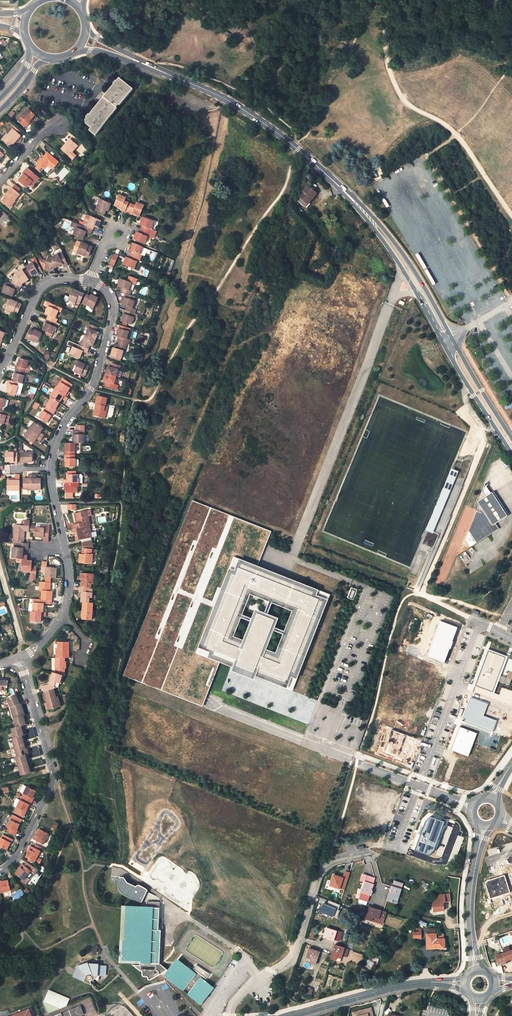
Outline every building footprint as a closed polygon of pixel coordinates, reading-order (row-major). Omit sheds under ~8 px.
[(126,84),(120,78),(117,82),(117,81),(114,84),(115,85),(90,115),(89,114),(86,117),(86,120),(86,124),(91,128),(89,131),(96,136),(118,109),(117,108),(119,105),(120,106),(134,90),(127,85),(126,87),(124,86),(126,84)] [(35,115),(28,109),(18,120),(26,127),(29,123),(28,123),(32,119),(35,115)] [(20,136),(13,129),(3,140),(11,147),(20,136)] [(70,139),(61,149),(69,156),(73,160),(77,156),(72,152),(78,146),(70,139)] [(48,152),(38,164),(39,165),(44,169),(45,170),(50,164),(54,168),(59,162),(48,152)] [(50,164),(45,170),(50,175),(55,169),(54,168),(50,164)] [(39,178),(28,168),(25,172),(26,174),(25,175),(24,174),(19,180),(27,187),(30,184),(32,182),(34,184),(39,178)] [(14,201),(20,195),(17,193),(21,189),(16,185),(13,188),(12,188),(6,194),(7,195),(5,198),(2,201),(10,207),(15,201),(14,201)] [(313,191),(308,187),(297,200),(306,207),(316,194),(313,191)] [(127,198),(119,195),(114,206),(121,209),(120,210),(125,212),(129,203),(125,201),(127,198)] [(111,204),(100,200),(95,210),(105,214),(106,210),(108,211),(111,204)] [(137,202),(136,206),(132,204),(128,213),(132,215),(133,213),(139,216),(144,205),(137,202)] [(85,221),(85,222),(83,226),(93,230),(94,226),(98,228),(101,221),(91,216),(88,215),(86,216),(85,221)] [(151,229),(154,222),(143,218),(140,224),(143,225),(141,229),(150,233),(152,229),(151,229)] [(76,228),(73,235),(83,239),(86,232),(91,234),(93,230),(83,226),(82,230),(76,228)] [(145,244),(148,237),(149,237),(150,233),(141,229),(139,233),(137,232),(134,239),(145,244)] [(335,238),(330,229),(322,234),(327,242),(335,238)] [(88,256),(93,247),(82,242),(77,253),(84,256),(85,255),(88,256)] [(140,254),(143,247),(132,243),(129,250),(132,251),(128,258),(136,261),(138,258),(139,258),(141,254),(140,254)] [(60,258),(58,254),(51,257),(56,267),(63,264),(64,267),(68,265),(64,256),(60,258)] [(114,266),(118,256),(114,255),(110,264),(109,263),(107,267),(113,269),(114,266)] [(51,257),(44,261),(43,259),(42,260),(40,261),(45,270),(48,268),(49,271),(56,267),(51,257)] [(138,270),(141,263),(138,262),(136,261),(128,258),(126,257),(123,264),(138,270)] [(34,264),(33,263),(26,266),(31,276),(42,271),(38,262),(34,264)] [(16,274),(17,276),(15,277),(12,283),(21,287),(22,284),(29,279),(22,270),(16,274)] [(121,279),(118,286),(122,288),(121,292),(126,293),(131,295),(132,291),(129,290),(132,283),(121,279)] [(10,287),(6,285),(3,292),(12,297),(16,290),(19,291),(21,287),(12,283),(10,287)] [(84,294),(73,289),(68,300),(67,303),(68,305),(73,307),(75,306),(76,303),(77,301),(80,303),(84,294)] [(126,293),(122,305),(127,307),(133,309),(135,301),(134,301),(135,297),(131,295),(126,293)] [(85,305),(93,308),(98,298),(91,295),(90,296),(87,295),(83,304),(85,305)] [(11,299),(6,310),(13,314),(14,312),(18,314),(22,304),(11,299)] [(48,307),(45,313),(49,315),(47,319),(56,323),(58,319),(55,318),(58,311),(61,312),(62,308),(46,301),(44,305),(48,307)] [(124,314),(121,321),(123,321),(127,323),(132,325),(134,317),(135,313),(126,310),(125,314),(124,314)] [(46,323),(43,330),(53,334),(56,327),(55,326),(56,323),(47,319),(46,322),(46,323)] [(88,324),(87,328),(88,328),(85,335),(96,339),(99,332),(96,331),(98,327),(88,324)] [(119,329),(117,336),(119,337),(117,341),(127,344),(128,339),(127,339),(129,332),(119,329)] [(30,330),(26,339),(29,340),(30,340),(37,343),(42,333),(41,332),(35,330),(34,331),(30,330)] [(91,345),(93,346),(96,339),(85,335),(83,342),(81,341),(79,345),(89,349),(91,345)] [(115,348),(113,348),(111,355),(116,357),(121,358),(122,358),(124,351),(125,351),(127,344),(117,341),(115,348)] [(83,351),(87,353),(89,349),(79,345),(78,349),(83,351)] [(78,349),(73,347),(70,354),(80,358),(83,351),(78,349)] [(28,361),(20,359),(19,363),(18,367),(17,367),(16,370),(25,372),(28,361)] [(85,376),(89,366),(78,362),(76,366),(74,371),(81,375),(85,376)] [(106,374),(116,377),(126,380),(128,373),(120,371),(120,370),(121,366),(112,363),(110,367),(108,367),(106,374)] [(15,373),(16,373),(15,377),(14,381),(18,382),(22,383),(25,372),(16,370),(15,373)] [(106,382),(105,386),(115,389),(116,384),(114,384),(116,377),(106,374),(104,382),(106,382)] [(8,383),(9,383),(8,387),(7,392),(15,394),(18,382),(14,381),(9,380),(8,383)] [(63,383),(61,382),(58,386),(57,386),(55,389),(67,397),(69,394),(67,392),(69,391),(70,388),(65,385),(63,383)] [(60,402),(62,399),(67,401),(69,398),(67,397),(55,389),(52,393),(54,394),(52,397),(60,402)] [(106,398),(97,396),(95,404),(97,404),(96,409),(94,408),(92,415),(104,418),(106,412),(103,411),(104,406),(106,398)] [(56,411),(55,410),(57,406),(59,403),(60,402),(52,397),(52,398),(45,408),(54,413),(56,411)] [(2,411),(3,406),(7,407),(9,400),(5,399),(0,398),(0,410),(2,411)] [(39,418),(46,423),(51,415),(52,416),(54,413),(45,408),(39,418)] [(43,428),(35,423),(33,426),(32,426),(29,429),(42,438),(45,435),(40,432),(43,428)] [(77,431),(73,431),(73,434),(75,434),(74,438),(75,443),(84,443),(84,434),(84,425),(77,425),(77,431)] [(28,434),(26,437),(34,442),(36,438),(41,441),(42,438),(29,429),(27,434),(28,434)] [(66,447),(66,451),(65,451),(65,455),(75,455),(75,443),(66,443),(66,447)] [(17,453),(5,453),(5,461),(10,461),(14,461),(14,463),(17,463),(17,453)] [(33,462),(33,453),(21,453),(20,463),(24,463),(24,462),(28,462),(33,462)] [(65,458),(66,458),(66,462),(66,467),(75,467),(75,455),(65,455),(65,458)] [(28,474),(28,479),(24,479),(24,488),(27,488),(27,489),(32,489),(32,474),(28,474)] [(41,479),(36,479),(36,474),(32,474),(32,489),(37,489),(37,488),(41,488),(41,479)] [(77,475),(68,475),(68,480),(63,479),(63,483),(65,483),(78,483),(82,483),(83,476),(81,475),(78,475),(77,475)] [(15,481),(8,481),(8,490),(20,490),(20,481),(15,481)] [(438,548),(450,518),(449,517),(462,487),(454,484),(448,482),(441,499),(443,499),(441,503),(439,502),(428,528),(430,529),(430,531),(428,530),(423,542),(434,547),(438,548)] [(65,488),(67,488),(67,489),(66,492),(77,493),(77,487),(78,487),(78,483),(65,483),(65,488)] [(507,516),(491,493),(485,498),(482,493),(483,491),(487,490),(488,489),(485,484),(479,500),(479,501),(478,502),(481,506),(478,508),(469,531),(477,543),(491,534),(490,532),(497,527),(495,524),(507,516)] [(491,493),(488,489),(487,490),(483,491),(482,493),(485,498),(491,493)] [(256,569),(254,568),(269,532),(192,502),(124,674),(200,704),(203,698),(219,658),(221,659),(256,569)] [(87,511),(75,513),(77,524),(72,525),(73,529),(89,525),(88,522),(89,522),(87,511)] [(24,525),(15,524),(14,537),(15,537),(15,542),(18,542),(23,542),(24,530),(29,531),(30,525),(30,521),(25,520),(24,525)] [(49,536),(49,534),(49,526),(45,525),(44,528),(36,527),(35,531),(35,535),(35,536),(44,536),(43,540),(48,541),(49,536)] [(78,535),(79,540),(83,539),(90,538),(91,537),(95,537),(96,536),(95,532),(94,532),(90,533),(89,529),(89,525),(73,529),(74,533),(77,532),(79,532),(79,535),(78,535)] [(14,547),(13,557),(17,558),(17,562),(22,562),(23,555),(22,555),(23,548),(28,549),(28,543),(23,542),(18,542),(17,548),(14,547)] [(85,563),(92,564),(93,554),(91,554),(92,549),(83,548),(82,554),(82,558),(80,557),(79,563),(85,563)] [(21,570),(31,571),(30,576),(29,576),(28,580),(31,583),(33,580),(36,578),(36,576),(36,570),(37,566),(32,565),(32,561),(27,560),(27,555),(23,555),(22,562),(21,570)] [(56,578),(57,568),(47,567),(47,562),(42,562),(41,566),(41,571),(46,572),(45,577),(51,578),(56,578)] [(327,597),(256,569),(221,659),(291,687),(327,597)] [(93,575),(81,573),(81,579),(83,579),(82,587),(90,587),(91,579),(93,579),(93,575)] [(40,581),(39,591),(42,591),(41,599),(51,600),(52,591),(50,591),(51,578),(45,577),(45,582),(40,581)] [(89,598),(91,598),(92,588),(80,587),(79,592),(82,592),(81,602),(83,602),(88,602),(89,598)] [(354,599),(357,589),(351,587),(348,597),(354,599)] [(43,612),(43,603),(45,603),(51,604),(51,600),(41,599),(34,599),(33,603),(29,603),(28,610),(32,611),(43,612)] [(83,602),(82,619),(92,620),(93,603),(83,602)] [(32,611),(31,621),(40,622),(40,616),(45,617),(45,612),(43,612),(32,611)] [(494,641),(474,695),(451,752),(491,768),(511,741),(511,650),(494,641)] [(68,643),(58,643),(58,658),(65,657),(68,658),(68,643)] [(55,658),(55,673),(62,675),(64,676),(65,676),(65,669),(65,662),(65,657),(58,658),(56,658),(55,658)] [(52,672),(50,681),(55,682),(60,684),(62,675),(55,673),(52,672)] [(49,709),(58,706),(56,698),(53,689),(44,691),(49,709)] [(21,775),(30,772),(29,768),(31,768),(29,763),(27,763),(26,759),(28,759),(27,754),(28,753),(27,748),(25,749),(24,745),(23,741),(25,740),(23,735),(25,735),(23,730),(21,730),(20,726),(22,725),(25,725),(24,721),(26,720),(21,703),(19,698),(17,698),(15,695),(7,699),(10,707),(16,727),(11,728),(14,738),(12,738),(17,757),(16,757),(21,775)] [(34,794),(36,791),(27,787),(23,785),(20,792),(23,794),(25,795),(23,798),(22,797),(20,800),(17,798),(14,803),(14,806),(17,807),(25,812),(27,808),(29,804),(30,805),(33,799),(32,798),(34,794)] [(435,850),(445,822),(430,816),(425,821),(415,851),(429,856),(435,850)] [(19,824),(10,820),(7,827),(9,828),(7,831),(15,836),(17,832),(16,832),(18,827),(19,824)] [(49,834),(40,829),(38,833),(36,837),(35,836),(33,839),(43,844),(49,834)] [(5,835),(3,839),(2,839),(1,838),(0,841),(0,846),(7,849),(10,842),(12,843),(13,840),(5,835)] [(35,848),(30,846),(29,849),(30,849),(28,853),(26,857),(35,861),(39,864),(41,860),(37,857),(40,851),(35,848)] [(24,866),(22,864),(20,866),(21,867),(18,871),(15,874),(23,880),(22,882),(26,885),(29,881),(25,878),(30,871),(34,874),(38,870),(27,863),(24,866)] [(343,877),(333,874),(328,888),(343,893),(350,872),(345,870),(343,877)] [(375,878),(367,875),(365,882),(359,898),(368,901),(375,878)] [(119,888),(141,901),(146,891),(140,888),(141,887),(141,886),(140,885),(139,884),(137,884),(137,885),(136,885),(122,877),(120,878),(119,879),(118,881),(117,882),(117,883),(117,885),(118,887),(119,888)] [(8,881),(4,882),(1,883),(0,881),(0,893),(10,890),(8,881)] [(396,902),(403,883),(394,881),(389,896),(388,896),(387,899),(396,902)] [(450,894),(439,895),(433,903),(434,912),(444,910),(443,903),(451,902),(450,894)] [(157,944),(157,941),(160,941),(161,929),(158,929),(158,926),(161,926),(161,917),(159,917),(159,901),(147,901),(147,907),(124,906),(124,911),(122,962),(124,962),(132,962),(132,964),(136,965),(136,967),(139,969),(142,971),(142,974),(143,975),(144,975),(146,975),(148,976),(149,979),(151,979),(158,973),(158,975),(161,976),(166,969),(159,964),(160,944),(157,944)] [(376,921),(382,924),(386,912),(383,911),(367,906),(366,909),(363,917),(371,920),(372,917),(377,918),(376,921)] [(336,932),(337,931),(326,927),(324,936),(340,941),(342,934),(336,932)] [(436,934),(436,933),(435,933),(429,933),(426,933),(427,948),(445,948),(444,939),(436,939),(436,934)] [(342,956),(346,957),(349,949),(344,947),(345,947),(335,944),(331,955),(330,958),(335,960),(336,956),(341,958),(342,956)] [(310,963),(315,964),(320,951),(309,947),(306,957),(311,958),(310,963)] [(496,955),(498,961),(499,963),(503,961),(511,958),(511,950),(510,950),(505,952),(496,955)] [(167,978),(199,1002),(210,986),(203,979),(204,977),(194,969),(192,971),(179,961),(178,962),(177,960),(165,976),(167,978)] [(79,968),(75,979),(92,986),(95,983),(94,982),(95,980),(98,981),(98,977),(104,977),(106,975),(107,967),(99,967),(89,966),(89,965),(80,969),(79,968)] [(298,991),(311,996),(313,990),(300,986),(298,991)] [(48,1012),(48,1013),(67,1005),(70,999),(49,990),(44,1002),(48,1012)] [(80,1015),(81,1015),(78,1006),(53,1015),(80,1015)] [(352,1013),(353,1015),(368,1015),(367,1014),(372,1013),(371,1008),(352,1013)]
